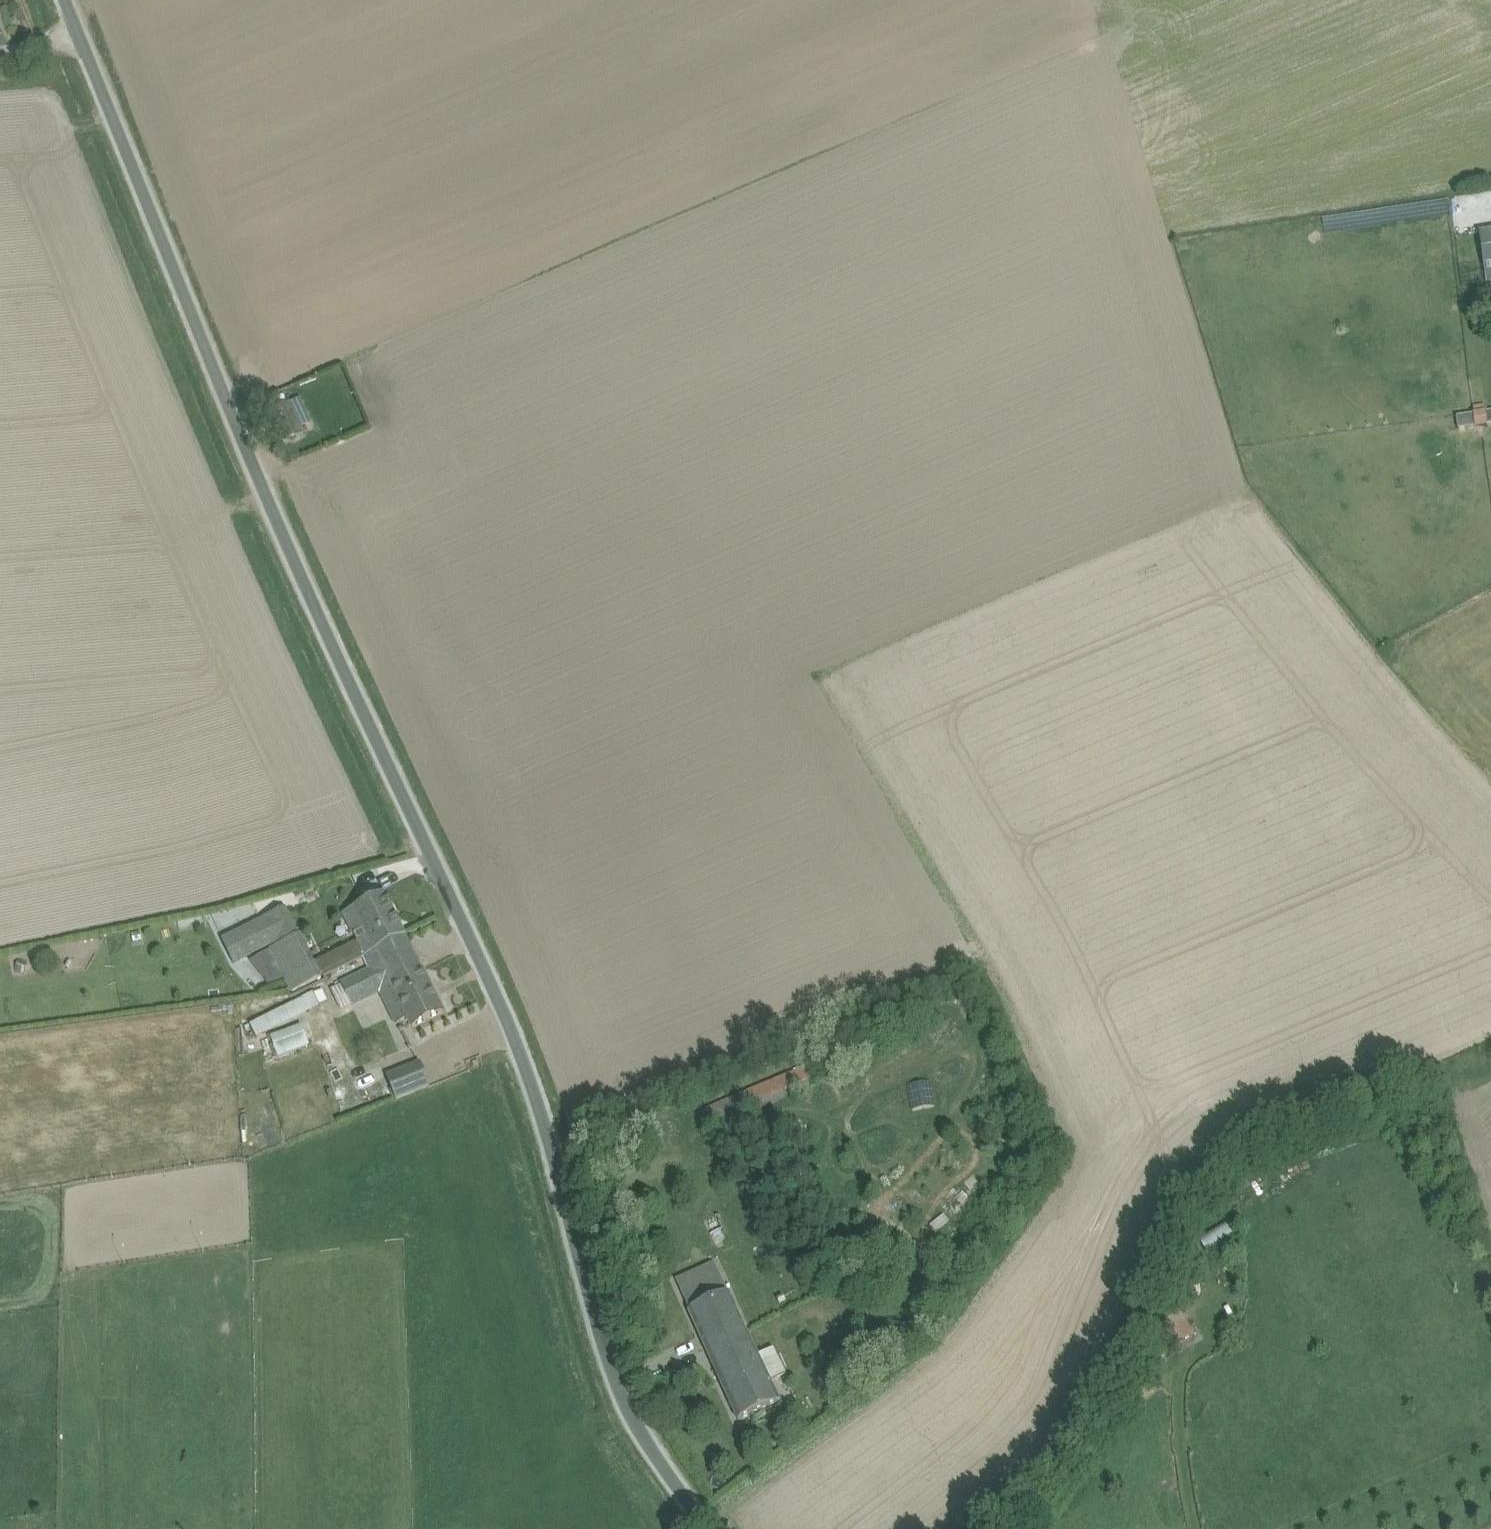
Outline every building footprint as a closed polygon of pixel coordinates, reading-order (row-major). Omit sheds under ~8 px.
[(1481,233),(1488,283),(1490,282),(1490,232),(1481,233)] [(271,412),(284,442),(304,433),(290,403),(271,412)] [(1474,413),(1476,426),(1476,427),(1488,425),(1488,424),(1486,411),(1486,410),(1485,404),(1474,406),(1475,412),(1475,413),(1474,413)] [(343,913),(364,956),(405,935),(384,893),(343,913)] [(322,977),(300,934),(268,950),(290,993),(322,977)] [(422,970),(405,935),(364,956),(370,969),(367,971),(366,967),(353,974),(354,977),(342,983),(353,1005),(379,992),(395,1024),(408,1018),(412,1027),(425,1021),(443,1012),(422,970)] [(321,990),(251,1021),(257,1035),(327,1004),(321,990)] [(310,1045),(302,1025),(271,1036),(278,1057),(310,1045)] [(430,1085),(421,1062),(387,1076),(396,1099),(430,1085)] [(700,1111),(709,1132),(817,1085),(808,1064),(700,1111)] [(1197,1237),(1209,1257),(1240,1238),(1228,1218),(1197,1237)] [(689,1311),(707,1349),(747,1330),(718,1265),(678,1283),(690,1310),(689,1311)] [(1164,1354),(1194,1335),(1181,1312),(1150,1331),(1164,1354)] [(758,1355),(747,1330),(707,1349),(739,1420),(779,1402),(770,1381),(786,1373),(774,1348),(758,1355)]
